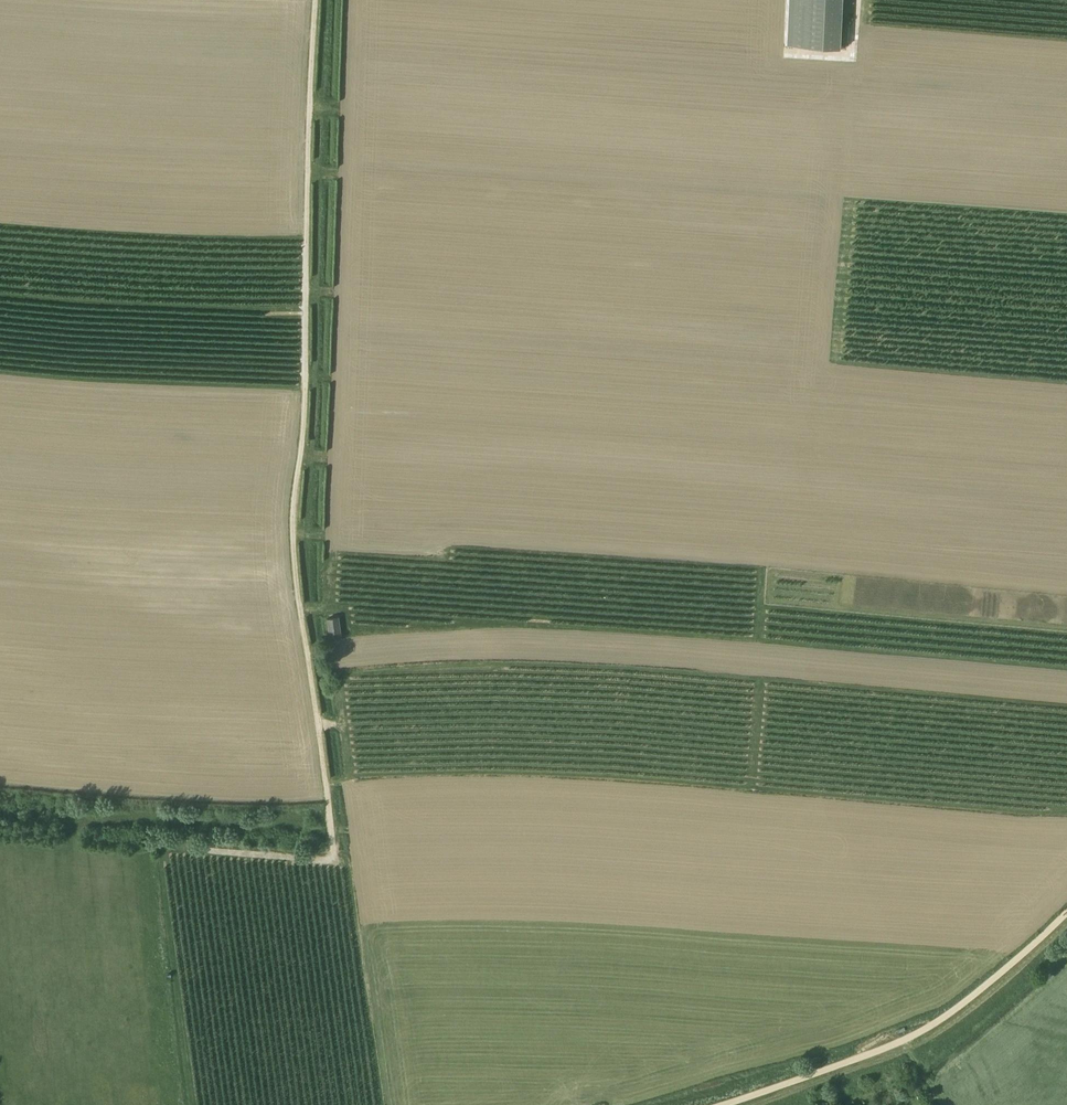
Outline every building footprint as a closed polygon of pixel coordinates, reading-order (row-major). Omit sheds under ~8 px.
[(843,0),(790,0),(788,46),(841,49),(843,0)] [(326,618),(329,639),(341,638),(339,616),(326,618)]
